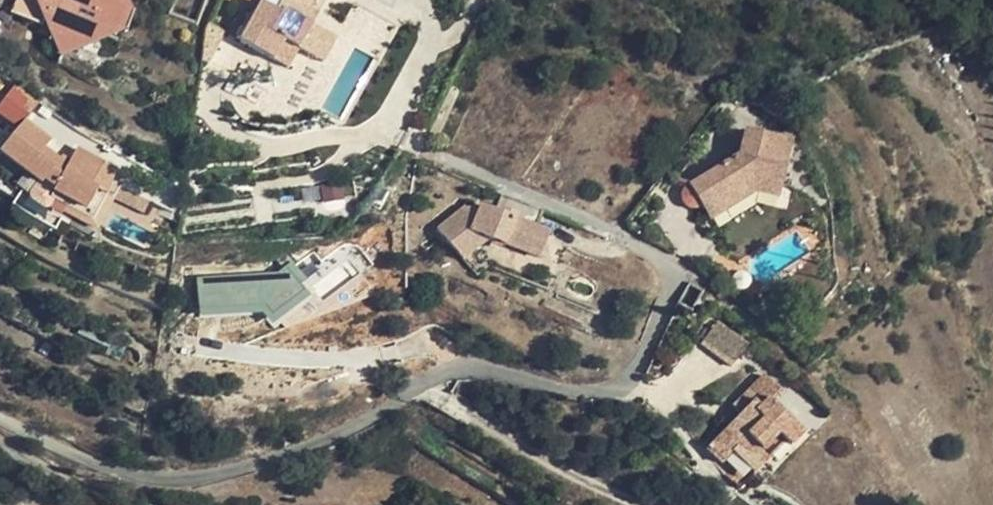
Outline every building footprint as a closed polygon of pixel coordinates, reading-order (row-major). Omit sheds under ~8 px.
[(113,39),(116,30),(125,33),(133,16),(117,9),(121,0),(16,0),(11,13),(40,26),(36,33),(82,53),(90,29),(110,37),(113,39)] [(284,9),(268,1),(262,12),(257,9),(244,35),(249,38),(247,41),(283,59),(294,36),(308,42),(320,48),(331,26),(318,20),(309,16),(317,0),(289,0),(284,9)] [(309,16),(318,20),(328,0),(317,0),(309,16)] [(331,26),(320,48),(333,54),(344,32),(331,26)] [(90,29),(82,53),(110,37),(90,29)] [(294,36),(283,59),(297,66),(308,42),(294,36)] [(90,236),(119,183),(77,162),(69,178),(46,159),(52,152),(27,133),(1,168),(50,208),(48,214),(90,236)] [(781,190),(793,144),(746,134),(740,162),(731,161),(690,186),(712,223),(728,214),(723,204),(757,184),(781,190)] [(549,234),(555,220),(513,201),(502,223),(488,216),(486,222),(470,214),(440,234),(468,271),(496,250),(513,258),(516,252),(550,269),(563,241),(549,234)] [(280,273),(199,279),(202,318),(264,313),(274,325),(311,294),(288,266),(280,273)] [(746,347),(716,325),(699,347),(730,370),(746,347)] [(737,460),(753,474),(765,461),(770,467),(787,449),(792,452),(804,437),(772,408),(782,397),(763,380),(733,413),(746,425),(736,435),(731,432),(706,458),(724,474),(737,460)] [(765,461),(753,474),(759,480),(770,467),(765,461)]
